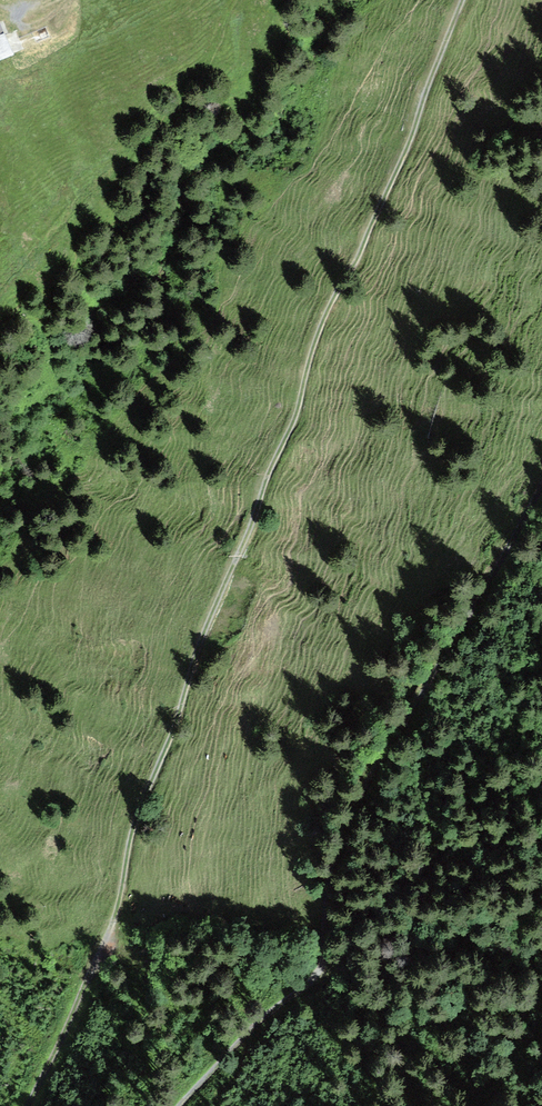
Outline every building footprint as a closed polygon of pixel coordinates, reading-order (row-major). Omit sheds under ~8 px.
[(16,54),(0,16),(0,61),(16,54)]
